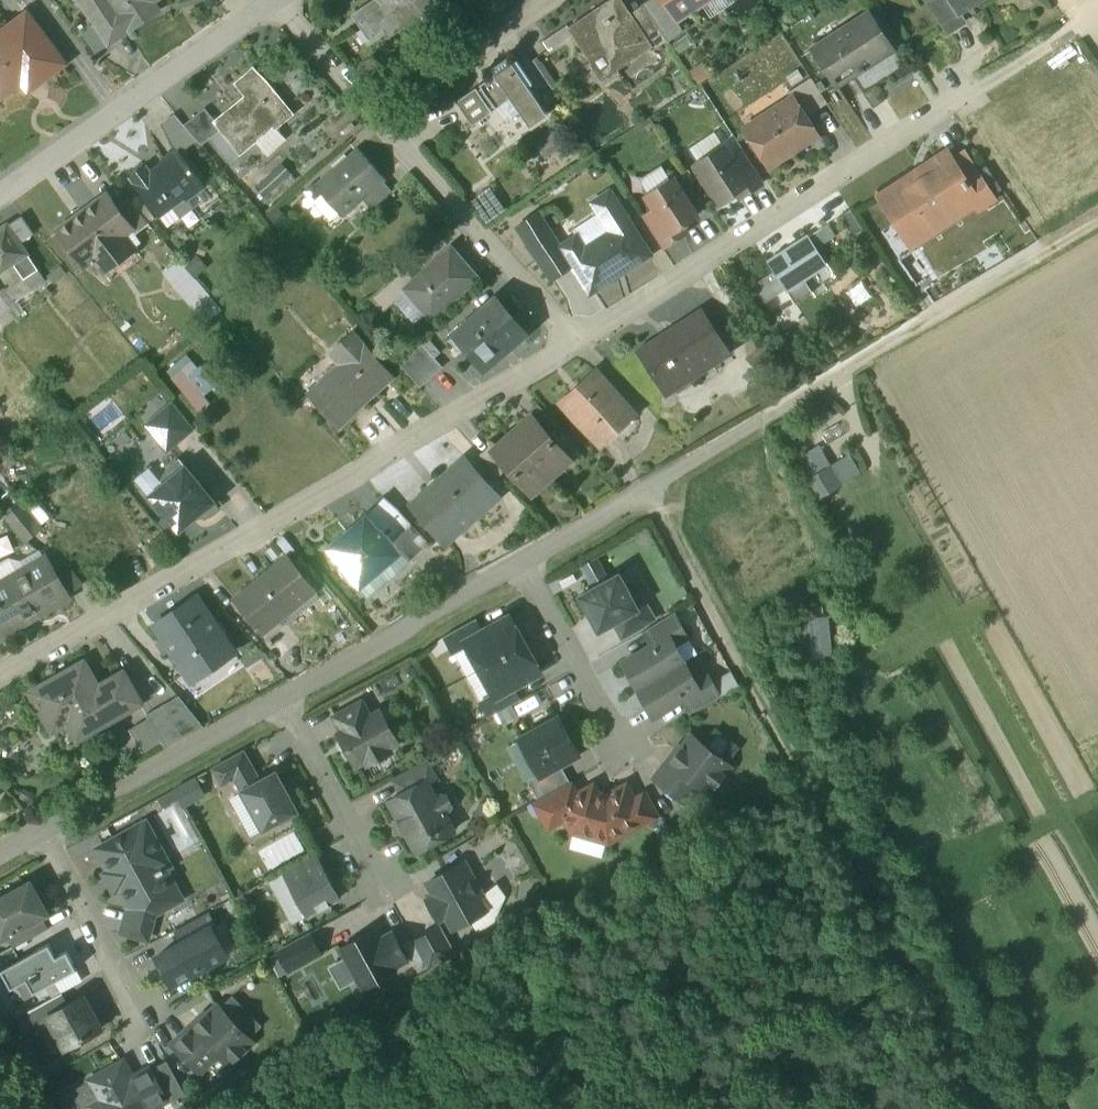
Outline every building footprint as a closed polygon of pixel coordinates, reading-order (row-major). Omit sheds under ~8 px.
[(97,13),(117,0),(88,0),(97,13)] [(97,13),(113,37),(134,23),(118,0),(117,0),(97,13)] [(134,23),(151,11),(144,0),(118,0),(134,23)] [(357,9),(362,17),(359,20),(370,37),(389,24),(391,28),(421,7),(416,0),(370,0),(357,9)] [(421,7),(431,22),(441,16),(452,34),(467,24),(451,0),(416,0),(421,7)] [(631,13),(628,14),(619,0),(608,0),(568,26),(590,58),(604,49),(617,69),(652,46),(653,46),(638,24),(639,24),(631,13)] [(678,19),(707,0),(665,0),(678,19)] [(949,32),(966,21),(964,17),(973,11),(969,5),(978,0),(929,0),(949,32)] [(667,39),(644,4),(631,13),(639,24),(638,24),(653,46),(652,46),(653,48),(667,39)] [(0,28),(0,93),(1,94),(25,76),(32,84),(69,57),(31,6),(0,28)] [(869,12),(814,48),(837,85),(858,72),(859,73),(865,69),(864,68),(892,49),(869,12)] [(516,59),(512,62),(508,56),(491,68),(495,73),(480,83),(482,86),(495,104),(497,107),(511,97),(530,126),(547,114),(528,86),(533,83),(516,59)] [(294,111),(255,63),(239,76),(253,93),(239,104),(235,100),(219,114),(218,115),(224,122),(244,146),(259,134),(261,132),(257,127),(271,116),(278,124),(294,111)] [(811,77),(787,93),(792,99),(793,97),(806,117),(828,103),(811,77)] [(479,88),(477,85),(457,99),(473,123),(493,109),(491,107),(495,104),(482,86),(479,88)] [(792,99),(745,128),(769,165),(797,147),(795,143),(813,132),(816,135),(817,134),(806,117),(793,97),(792,99)] [(219,114),(208,101),(188,118),(205,138),(224,122),(218,115),(219,114)] [(271,116),(257,127),(261,132),(259,134),(271,150),(288,136),(278,124),(271,116)] [(182,145),(154,166),(149,160),(135,171),(163,209),(177,199),(185,210),(198,200),(192,192),(208,180),(182,145)] [(359,146),(318,183),(344,213),(385,176),(359,146)] [(724,147),(697,165),(719,200),(746,183),(747,183),(735,165),(732,160),(724,147)] [(763,181),(744,152),(732,160),(735,165),(747,183),(746,183),(750,190),(763,181)] [(945,154),(924,168),(927,172),(884,200),(916,250),(979,210),(973,201),(976,200),(963,181),(945,154)] [(276,196),(256,171),(246,179),(266,204),(276,196)] [(995,199),(977,172),(963,181),(976,200),(973,201),(979,210),(995,199)] [(697,215),(674,179),(646,197),(653,209),(669,233),(671,232),(697,215)] [(153,217),(131,191),(120,199),(141,226),(153,217)] [(611,231),(584,248),(579,239),(563,250),(587,288),(593,289),(601,284),(602,278),(617,268),(627,270),(651,254),(610,191),(592,202),(611,231)] [(120,199),(111,205),(103,193),(62,224),(88,258),(97,251),(107,263),(138,241),(128,228),(136,222),(139,227),(141,226),(120,199)] [(0,226),(0,256),(5,263),(17,255),(22,263),(27,271),(41,262),(23,236),(37,226),(26,209),(0,226)] [(671,232),(669,233),(653,209),(642,216),(662,247),(676,239),(671,232)] [(850,210),(839,216),(852,237),(863,230),(850,210)] [(559,244),(538,212),(518,226),(538,258),(559,244)] [(809,236),(768,263),(774,272),(786,290),(803,280),(827,264),(809,236)] [(415,277),(405,286),(408,289),(432,316),(478,275),(452,245),(415,277)] [(17,255),(5,263),(9,268),(13,266),(15,268),(22,263),(17,255)] [(184,255),(171,267),(181,278),(194,267),(184,255)] [(41,262),(27,271),(36,283),(49,275),(41,262)] [(406,266),(373,295),(385,309),(408,289),(405,286),(415,277),(406,266)] [(774,272),(752,286),(764,305),(786,290),(774,272)] [(23,274),(10,283),(18,295),(31,286),(23,274)] [(803,280),(786,290),(795,305),(812,293),(803,280)] [(0,284),(0,308),(12,300),(0,284)] [(527,332),(495,295),(454,331),(481,362),(506,340),(511,346),(527,332)] [(12,300),(0,308),(8,318),(24,307),(17,296),(12,300)] [(703,313),(662,340),(659,336),(638,350),(667,396),(698,376),(694,369),(726,349),(703,313)] [(345,428),(401,382),(386,364),(360,333),(336,353),(343,362),(311,388),(345,428)] [(442,363),(423,341),(400,361),(419,382),(442,363)] [(764,344),(748,359),(757,368),(773,353),(764,344)] [(594,370),(560,399),(599,444),(633,414),(594,370)] [(175,397),(149,418),(170,443),(196,422),(175,397)] [(538,402),(527,411),(531,416),(532,415),(547,432),(557,423),(538,402)] [(547,432),(532,415),(531,416),(514,432),(547,470),(566,453),(547,432)] [(547,470),(514,432),(496,448),(495,449),(509,466),(528,487),(547,470)] [(492,443),(481,453),(500,475),(509,466),(495,449),(496,448),(492,443)] [(222,500),(182,451),(176,455),(171,460),(167,466),(164,473),(167,477),(153,488),(182,524),(196,512),(203,511),(208,510),(212,509),(216,506),(220,503),(222,500)] [(468,458),(433,489),(431,486),(411,502),(442,537),(496,490),(468,458)] [(828,471),(809,483),(818,498),(837,487),(828,471)] [(411,523),(386,492),(369,506),(395,537),(411,523)] [(25,500),(12,510),(30,533),(43,522),(25,500)] [(369,506),(328,541),(342,557),(341,564),(349,565),(362,581),(384,562),(393,573),(411,557),(395,537),(369,506)] [(428,543),(411,523),(395,537),(411,557),(428,543)] [(290,549),(237,591),(265,626),(318,584),(290,549)] [(0,578),(0,627),(2,631),(72,591),(48,550),(0,578)] [(619,574),(579,596),(599,631),(614,623),(638,609),(637,607),(619,574)] [(195,593),(152,621),(190,677),(233,648),(195,593)] [(638,609),(614,623),(622,638),(655,620),(645,603),(637,607),(638,609)] [(510,616),(481,632),(482,634),(466,643),(466,645),(480,670),(525,644),(510,616)] [(673,616),(644,632),(652,645),(668,636),(670,640),(683,633),(673,616)] [(474,620),(445,636),(454,652),(466,645),(466,643),(482,634),(481,632),(474,620)] [(652,645),(623,661),(638,689),(684,664),(670,640),(668,636),(652,645)] [(525,644),(480,670),(468,677),(481,700),(493,694),(494,695),(511,686),(512,688),(541,672),(525,644)] [(83,658),(35,686),(53,718),(68,710),(80,731),(142,696),(125,667),(98,683),(83,658)] [(684,664),(638,689),(653,717),(682,701),(699,692),(697,688),(684,664)] [(731,675),(712,686),(719,699),(739,688),(731,675)] [(710,681),(697,688),(699,692),(682,701),(690,715),(719,699),(712,686),(710,681)] [(511,686),(494,695),(493,694),(481,700),(490,716),(519,700),(512,688),(511,686)] [(181,690),(148,709),(168,742),(206,721),(181,690)] [(372,711),(364,696),(335,711),(344,726),(372,711)] [(399,737),(382,706),(372,711),(344,726),(340,728),(357,759),(367,754),(369,759),(392,747),(390,742),(399,737)] [(559,718),(520,739),(539,774),(540,775),(560,764),(578,754),(559,718)] [(730,769),(691,737),(671,761),(670,763),(698,785),(710,794),(730,769)] [(246,746),(215,763),(224,779),(236,772),(254,762),(246,746)] [(428,754),(395,772),(404,788),(428,775),(429,777),(437,772),(428,754)] [(698,785),(670,763),(671,761),(669,759),(654,778),(685,802),(698,785)] [(254,762),(236,772),(244,785),(262,775),(254,762)] [(560,764),(540,775),(539,774),(528,780),(538,799),(570,781),(560,764)] [(262,775),(244,785),(265,824),(276,818),(281,820),(293,814),(293,808),(299,805),(297,803),(299,800),(294,790),(290,790),(277,767),(262,775)] [(404,788),(391,795),(400,812),(398,818),(402,826),(408,827),(418,845),(455,825),(446,808),(448,807),(453,799),(448,790),(439,790),(436,791),(429,777),(428,775),(404,788)] [(538,799),(536,800),(543,813),(578,794),(570,781),(538,799)] [(633,799),(626,786),(607,796),(598,793),(593,786),(578,794),(543,813),(550,825),(565,816),(573,830),(608,840),(643,821),(631,800),(633,799)] [(660,814),(647,791),(633,799),(631,800),(643,821),(644,823),(660,814)] [(173,861),(148,816),(98,844),(130,903),(136,904),(145,899),(146,900),(147,900),(153,910),(160,908),(173,900),(157,870),(160,868),(162,871),(167,868),(166,865),(173,861)] [(318,847),(283,866),(308,910),(320,904),(321,905),(332,899),(331,898),(343,891),(334,875),(335,874),(334,873),(333,874),(329,866),(330,865),(329,864),(328,865),(318,847)] [(466,856),(430,876),(437,890),(429,894),(440,913),(448,909),(455,922),(488,904),(481,891),(484,889),(466,856)] [(0,896),(0,926),(4,933),(8,930),(43,911),(48,908),(32,879),(0,896)] [(145,899),(136,904),(130,903),(123,929),(144,935),(153,930),(160,908),(153,910),(147,900),(146,900),(145,899)] [(210,907),(177,925),(183,937),(213,920),(214,923),(218,921),(210,907)] [(43,911),(8,930),(16,943),(50,924),(43,911)] [(183,937),(159,950),(175,979),(229,949),(214,923),(213,920),(183,937)] [(443,920),(415,936),(430,963),(458,948),(443,920)] [(375,923),(342,942),(364,982),(398,964),(397,962),(381,933),(375,923)] [(410,954),(394,926),(381,933),(397,962),(410,954)] [(312,928),(280,946),(291,965),(323,948),(312,928)] [(61,933),(3,965),(20,996),(79,964),(61,933)] [(63,988),(30,1006),(42,1027),(54,1020),(49,1011),(69,999),(63,988)] [(69,999),(49,1011),(54,1020),(67,1043),(104,1023),(86,990),(69,999)] [(219,999),(197,1021),(195,1019),(175,1038),(202,1066),(221,1048),(231,1059),(254,1036),(219,999)] [(188,1088),(170,1054),(154,1063),(171,1093),(170,1093),(172,1097),(188,1088)] [(92,1075),(105,1100),(94,1106),(94,1107),(95,1108),(140,1108),(151,1103),(135,1073),(125,1056),(92,1075)] [(154,1063),(135,1073),(151,1103),(170,1093),(171,1093),(154,1063)] [(92,1075),(73,1085),(86,1108),(91,1108),(94,1107),(94,1106),(105,1100),(92,1075)]
